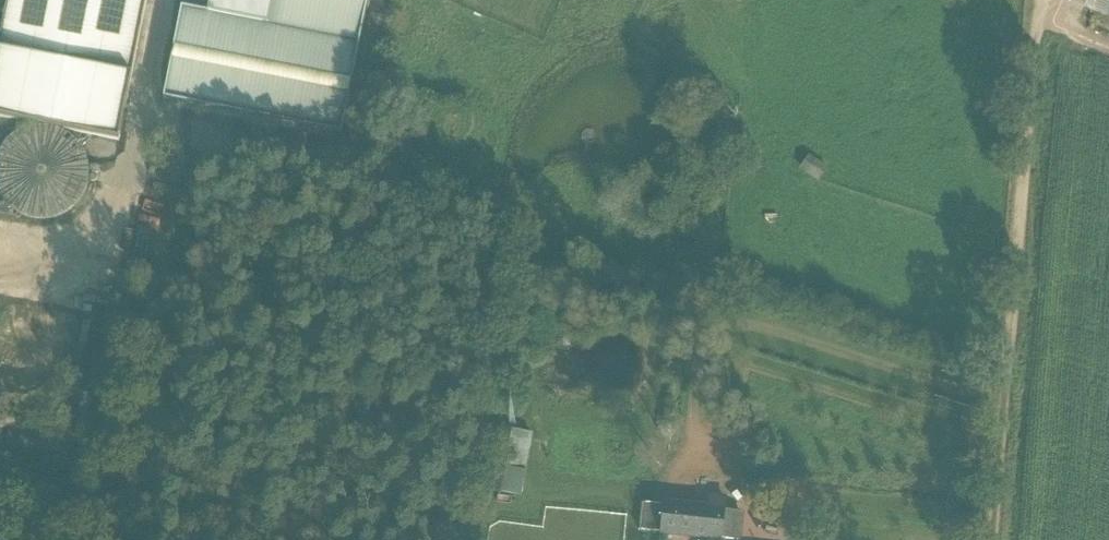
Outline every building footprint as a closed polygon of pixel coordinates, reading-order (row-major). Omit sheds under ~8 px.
[(0,52),(0,118),(119,141),(146,0),(10,0),(0,52)] [(209,17),(182,12),(165,105),(341,138),(368,0),(212,0),(209,17)] [(84,182),(84,174),(84,167),(81,159),(77,151),(71,144),(66,140),(60,137),(51,134),(45,133),(38,133),(29,135),(21,139),(14,144),(9,150),(4,159),(2,165),(1,174),(2,182),(4,189),(7,196),(12,203),(16,207),(24,212),(33,215),(43,216),(52,215),(61,212),(69,207),(73,203),(78,196),(82,189),(84,182)] [(67,208),(44,223),(50,233),(73,218),(67,208)] [(495,473),(489,499),(502,502),(508,475),(495,473)] [(721,511),(658,502),(654,529),(717,538),(721,511)]
